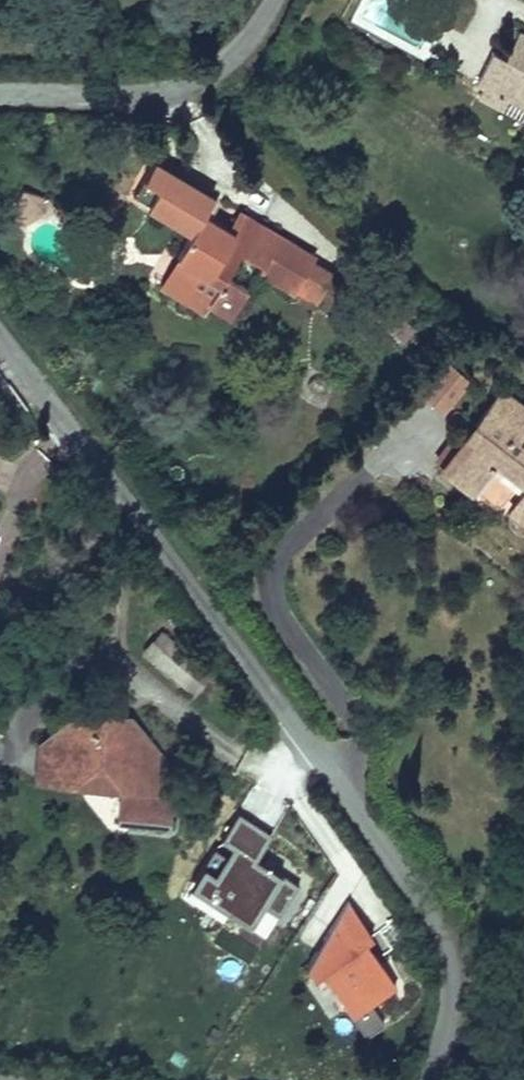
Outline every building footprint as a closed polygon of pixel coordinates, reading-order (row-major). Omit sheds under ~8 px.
[(513,27),(501,50),(486,43),(471,72),(476,75),(472,83),(487,91),(490,84),(499,89),(503,81),(522,91),(519,98),(523,100),(523,33),(513,27)] [(179,182),(173,191),(212,214),(218,204),(179,182)] [(310,271),(233,226),(227,235),(207,223),(212,214),(173,191),(161,212),(195,232),(164,285),(200,307),(205,299),(232,314),(246,289),(226,277),(240,254),(264,268),(299,289),(310,271)] [(43,218),(52,205),(35,193),(17,220),(28,227),(43,218)] [(238,217),(233,226),(310,271),(315,262),(238,217)] [(295,296),(299,289),(264,268),(260,275),(295,296)] [(444,419),(469,386),(445,367),(419,400),(444,419)] [(517,427),(523,418),(523,413),(501,395),(441,469),(496,513),(522,481),(523,483),(523,433),(517,427)] [(523,542),(523,498),(503,525),(523,542)] [(197,658),(153,617),(136,636),(179,677),(197,658)] [(118,780),(117,818),(167,821),(170,777),(150,775),(142,766),(158,754),(126,711),(108,725),(97,713),(83,724),(71,710),(35,738),(59,769),(118,780)] [(269,837),(237,816),(221,842),(231,851),(212,882),(203,875),(190,890),(247,924),(260,907),(278,917),(293,888),(250,866),(269,837)] [(321,979),(350,1020),(393,987),(362,948),(369,943),(348,900),(304,973),(309,984),(321,979)] [(364,1037),(382,1028),(373,1010),(355,1019),(364,1037)]
